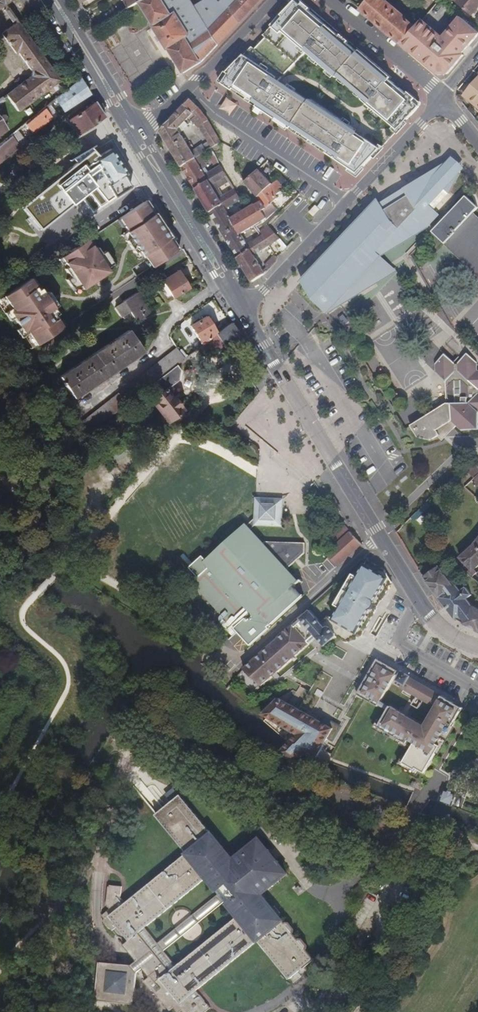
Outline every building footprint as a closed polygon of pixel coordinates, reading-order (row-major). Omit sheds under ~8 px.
[(12,0),(0,0),(0,9),(12,0)] [(128,9),(138,3),(143,0),(124,0),(123,1),(128,9)] [(199,19),(191,7),(187,0),(143,0),(138,3),(154,27),(152,28),(167,51),(169,51),(184,73),(201,64),(261,0),(220,0),(217,4),(215,2),(199,19)] [(199,19),(215,2),(217,4),(220,0),(202,0),(191,7),(199,19)] [(245,55),(220,82),(358,172),(381,148),(355,132),(356,130),(312,101),(311,103),(280,82),(306,52),(337,78),(338,76),(359,94),(358,96),(398,130),(420,105),(414,100),(416,97),(409,91),(407,93),(390,79),(392,77),(360,50),(358,52),(348,43),(350,41),(342,35),(340,36),(310,11),(311,9),(304,2),(302,5),(296,0),(282,16),(284,17),(276,26),(274,24),(264,35),(267,37),(256,49),(253,47),(246,56),(245,55)] [(404,17),(404,16),(388,2),(387,3),(383,0),(369,0),(360,10),(402,45),(416,28),(404,17)] [(477,10),(477,0),(460,0),(457,4),(472,17),(477,10)] [(402,45),(437,74),(449,74),(465,55),(463,54),(477,35),(477,32),(461,18),(443,39),(423,21),(418,26),(416,28),(402,45)] [(17,112),(59,81),(18,23),(2,34),(15,53),(18,52),(33,72),(32,77),(6,96),(16,111),(17,112)] [(64,111),(88,95),(90,94),(80,79),(69,88),(56,99),(64,111)] [(16,111),(6,96),(0,100),(11,115),(16,111)] [(227,97),(220,107),(230,114),(237,105),(227,97)] [(191,151),(179,131),(182,128),(184,130),(189,125),(186,123),(189,119),(199,129),(200,128),(209,143),(212,148),(221,142),(210,123),(191,100),(160,132),(182,168),(195,159),(201,155),(206,152),(207,152),(204,146),(200,148),(199,147),(191,151)] [(80,135),(104,118),(99,109),(95,102),(69,121),(80,135)] [(33,133),(57,113),(50,104),(26,123),(33,133)] [(27,140),(18,129),(0,144),(0,162),(27,140)] [(93,160),(117,198),(131,188),(125,177),(127,175),(112,149),(110,150),(100,133),(85,143),(88,148),(94,159),(93,160)] [(242,151),(240,139),(233,147),(235,158),(242,151)] [(204,146),(207,152),(210,149),(212,148),(209,143),(204,146)] [(94,159),(88,148),(72,157),(78,164),(26,210),(46,232),(83,199),(96,214),(117,198),(93,160),(94,159)] [(207,152),(206,152),(214,166),(219,163),(216,156),(215,157),(210,149),(207,152)] [(182,168),(195,189),(208,181),(212,187),(227,177),(221,167),(210,174),(205,176),(202,170),(206,168),(208,166),(201,155),(195,159),(182,168)] [(331,314),(341,302),(338,299),(420,209),(427,230),(437,218),(434,216),(436,213),(429,206),(443,192),(448,197),(460,174),(448,163),(405,189),(407,196),(385,210),(381,204),(369,210),(303,282),(315,300),(331,314)] [(202,170),(205,176),(210,174),(206,168),(202,170)] [(269,187),(272,184),(258,170),(245,182),(258,197),(269,187)] [(233,205),(227,195),(220,200),(215,192),(224,186),(223,184),(229,180),(227,177),(212,187),(208,181),(195,189),(211,214),(223,207),(226,211),(233,205)] [(240,235),(252,227),(254,230),(261,226),(259,223),(266,219),(262,211),(265,209),(270,215),(276,209),(271,204),(277,198),(275,195),(284,188),(277,180),(272,184),(269,187),(258,197),(261,202),(248,210),(232,221),(236,228),(224,235),(238,259),(250,251),(247,245),(240,235)] [(385,210),(407,196),(405,189),(381,204),(385,210)] [(241,200),(235,190),(227,195),(233,205),(241,200)] [(473,216),(477,210),(465,198),(432,233),(477,277),(477,221),(473,216)] [(146,201),(143,203),(126,213),(118,218),(127,232),(125,233),(129,238),(124,241),(132,254),(137,251),(140,257),(142,256),(149,269),(177,251),(173,244),(170,245),(166,240),(169,238),(164,230),(161,232),(156,223),(159,221),(154,213),(151,215),(148,210),(151,208),(146,201)] [(308,213),(313,217),(320,210),(315,205),(308,213)] [(232,221),(226,211),(223,207),(211,214),(224,235),(236,228),(232,221)] [(262,211),(266,219),(270,215),(265,209),(262,211)] [(341,302),(361,282),(372,268),(387,258),(427,230),(420,209),(338,299),(341,302)] [(164,230),(159,221),(156,223),(161,232),(164,230)] [(267,226),(261,232),(263,235),(268,243),(277,237),(267,226)] [(121,235),(124,241),(129,238),(125,233),(121,235)] [(268,243),(263,235),(255,241),(261,251),(269,245),(268,243)] [(88,240),(62,257),(68,267),(65,269),(70,277),(66,279),(74,290),(81,286),(83,290),(94,282),(92,280),(98,277),(99,279),(110,272),(107,268),(114,263),(106,252),(102,255),(97,247),(94,249),(88,240)] [(261,268),(253,255),(261,251),(255,241),(247,245),(250,251),(238,259),(252,282),(264,274),(261,268)] [(274,255),(261,268),(264,274),(276,261),(277,258),(274,255)] [(168,301),(189,288),(179,271),(158,285),(168,301)] [(30,278),(3,296),(11,308),(8,311),(13,318),(19,327),(24,334),(27,332),(36,344),(62,326),(54,315),(57,313),(53,307),(57,305),(48,291),(44,294),(41,288),(38,290),(30,278)] [(150,312),(137,292),(124,301),(116,307),(122,316),(129,311),(136,321),(150,312)] [(203,310),(186,319),(189,324),(206,315),(203,310)] [(13,318),(8,311),(4,313),(9,321),(13,318)] [(217,334),(206,317),(191,327),(202,344),(211,338),(212,338),(217,334)] [(241,338),(231,323),(217,334),(212,338),(211,338),(217,346),(227,338),(232,344),(241,338)] [(24,334),(19,327),(15,330),(20,337),(24,334)] [(73,398),(143,351),(129,329),(59,377),(73,398)] [(177,365),(184,359),(177,348),(96,410),(76,425),(84,437),(149,387),(177,365)] [(412,425),(420,437),(432,440),(458,423),(463,430),(477,434),(477,362),(476,363),(471,361),(465,351),(453,358),(452,366),(459,378),(455,399),(412,425)] [(178,395),(171,387),(179,381),(180,370),(177,365),(149,387),(156,396),(150,401),(167,422),(182,410),(176,403),(178,395)] [(477,475),(477,467),(472,461),(468,464),(472,468),(469,472),(474,478),(477,475)] [(302,597),(289,582),(292,580),(245,528),(252,522),(278,523),(279,503),(277,503),(273,499),(273,495),(253,494),(252,513),(242,522),(241,521),(203,555),(199,551),(186,562),(195,572),(191,576),(236,626),(234,628),(249,645),(268,628),(268,627),(302,597)] [(339,565),(362,544),(344,524),(328,539),(334,547),(328,553),(339,565)] [(403,527),(397,533),(406,548),(410,546),(404,534),(406,533),(403,527)] [(475,569),(477,566),(477,539),(473,545),(461,558),(473,568),(475,569)] [(413,558),(420,570),(423,568),(416,556),(413,558)] [(291,628),(245,669),(266,690),(320,640),(325,645),(336,636),(347,643),(361,636),(378,608),(373,605),(377,598),(382,601),(392,582),(385,570),(368,560),(358,577),(353,575),(335,605),(340,608),(333,619),(329,617),(321,623),(310,611),(300,620),(291,628)] [(424,576),(455,619),(457,619),(469,611),(468,610),(472,606),(467,599),(472,595),(466,587),(461,591),(456,584),(454,586),(454,585),(439,566),(424,576)] [(469,572),(477,579),(477,571),(475,569),(473,568),(469,572)] [(464,624),(474,607),(472,606),(468,610),(469,611),(457,619),(464,624)] [(464,624),(477,631),(477,632),(477,608),(475,606),(474,607),(464,624)] [(386,665),(397,671),(397,670),(377,659),(375,662),(384,668),(386,665)] [(416,769),(425,774),(459,711),(451,706),(453,702),(440,695),(439,697),(434,694),(435,692),(403,673),(398,681),(404,685),(401,688),(430,705),(431,704),(436,707),(425,727),(390,707),(380,702),(397,673),(397,671),(386,665),(384,668),(375,662),(357,695),(378,707),(379,705),(388,711),(377,729),(406,745),(408,741),(415,745),(403,764),(415,771),(416,769)] [(303,755),(305,756),(316,760),(327,740),(332,742),(340,727),(325,719),(322,724),(280,700),(266,716),(295,734),(290,744),(289,743),(283,754),(290,759),(291,760),(292,760),(293,761),(295,762),(297,763),(298,763),(303,755)] [(453,702),(451,706),(459,711),(461,707),(453,702)] [(450,810),(455,797),(442,793),(437,806),(450,810)] [(182,1009),(185,1011),(188,1011),(190,1011),(191,1011),(196,1011),(198,1010),(199,1011),(205,1011),(211,1007),(197,990),(258,940),(289,978),(314,958),(306,948),(299,940),(261,893),(287,872),(260,839),(234,860),(181,796),(157,815),(189,854),(127,904),(123,898),(124,887),(111,885),(111,887),(110,887),(108,906),(109,906),(112,909),(104,915),(107,919),(105,921),(111,928),(112,927),(115,930),(120,926),(132,939),(126,945),(139,960),(132,966),(99,963),(98,978),(108,978),(107,992),(110,992),(110,1002),(135,1004),(137,971),(143,966),(151,975),(144,980),(152,990),(153,989),(170,1009),(174,1006),(179,1011),(182,1009)] [(307,945),(302,939),(300,939),(299,940),(306,948),(307,947),(307,945)] [(110,1002),(110,992),(107,992),(108,978),(98,978),(96,1001),(110,1002)]
